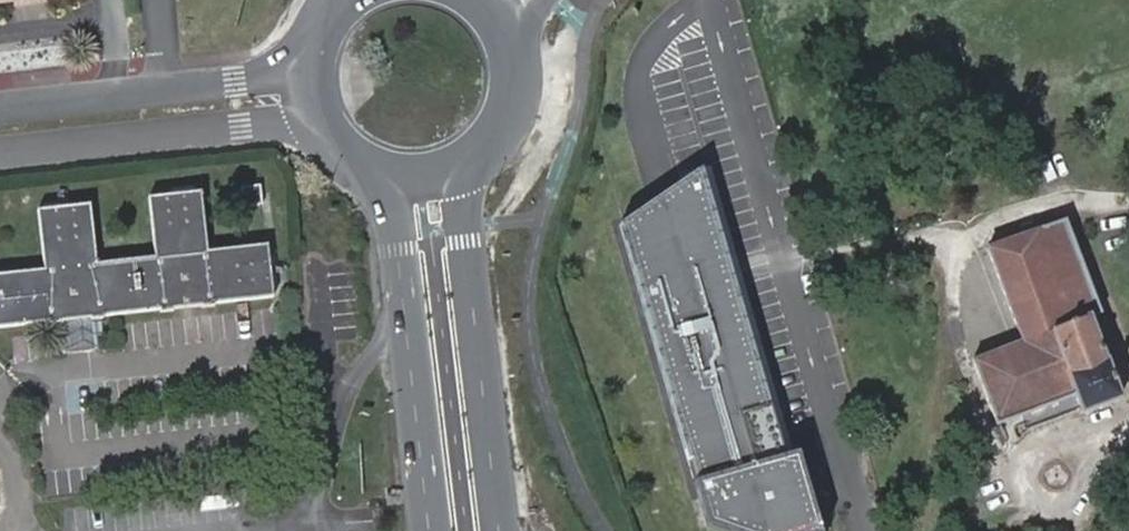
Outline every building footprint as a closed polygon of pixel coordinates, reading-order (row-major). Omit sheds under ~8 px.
[(618,223),(684,454),(698,450),(705,476),(692,480),(705,525),(723,530),(819,530),(809,496),(796,450),(783,454),(700,166),(664,190),(618,223)] [(5,317),(64,310),(65,312),(74,311),(74,309),(105,304),(106,308),(118,306),(118,302),(174,297),(174,301),(188,298),(189,295),(216,292),(217,295),(229,294),(229,291),(286,284),(284,263),(283,256),(280,231),(224,237),(216,180),(166,186),(171,244),(112,250),(105,194),(53,198),(59,258),(0,266),(0,267),(5,317)] [(1118,399),(1054,222),(986,247),(1020,342),(972,359),(995,423),(1018,415),(1024,431),(1078,409),(1080,413),(1118,399)] [(105,304),(74,309),(74,311),(78,340),(110,337),(106,308),(105,304)]
